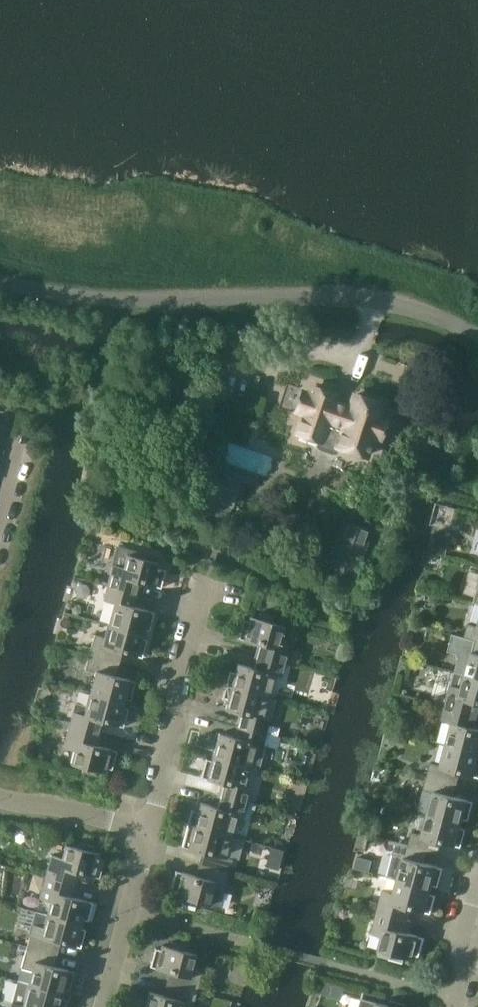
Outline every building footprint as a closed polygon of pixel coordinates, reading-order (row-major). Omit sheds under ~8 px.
[(334,402),(336,394),(313,387),(311,394),(304,392),(298,410),(305,413),(298,432),(320,440),(318,446),(322,449),(332,452),(337,452),(339,446),(367,455),(374,436),(381,438),(387,420),(380,417),(384,404),(356,394),(351,408),(334,402)] [(212,501),(208,512),(227,519),(231,507),(239,484),(220,478),(212,501)] [(343,520),(327,568),(356,578),(372,530),(343,520)] [(434,538),(432,550),(446,553),(449,541),(434,538)] [(155,555),(141,551),(118,545),(107,586),(132,592),(135,580),(160,587),(165,569),(160,567),(161,563),(153,561),(155,555)] [(426,578),(424,587),(432,589),(435,581),(426,578)] [(129,604),(132,592),(107,586),(103,599),(114,602),(108,623),(142,632),(143,628),(149,630),(154,611),(129,604)] [(263,644),(260,656),(285,663),(291,641),(280,638),(284,625),(272,622),(274,616),(259,612),(258,618),(250,616),(249,620),(243,619),(238,637),(263,644)] [(141,637),(142,632),(108,623),(105,636),(94,634),(88,655),(113,662),(117,650),(142,657),(147,638),(141,637)] [(468,624),(464,637),(477,640),(477,626),(468,624)] [(464,637),(453,634),(448,651),(457,653),(459,657),(455,671),(477,678),(477,640),(464,637)] [(82,645),(80,653),(88,655),(90,647),(82,645)] [(110,674),(113,662),(88,655),(85,668),(95,671),(89,693),(123,702),(125,698),(130,699),(135,681),(110,674)] [(282,676),(285,663),(260,656),(257,667),(238,661),(235,670),(230,669),(225,684),(270,696),(276,674),(282,676)] [(455,671),(446,706),(477,715),(477,678),(455,671)] [(270,696),(225,684),(222,698),(228,700),(225,708),(244,714),(241,726),(266,732),(270,719),(264,718),(270,696)] [(122,706),(123,702),(89,693),(86,706),(76,703),(70,725),(95,732),(98,720),(123,726),(128,708),(122,706)] [(477,717),(477,715),(446,706),(442,720),(452,722),(447,744),(477,752),(477,728),(475,727),(477,717)] [(92,744),(95,732),(70,725),(64,747),(74,749),(71,763),(83,766),(81,772),(95,775),(97,770),(105,772),(106,767),(112,769),(117,750),(92,744)] [(263,746),(266,732),(241,726),(238,738),(219,732),(213,755),(251,766),(259,768),(265,746),(263,746)] [(447,744),(441,765),(430,763),(427,776),(452,783),(455,771),(477,777),(477,752),(447,744)] [(246,787),(251,766),(213,755),(212,759),(206,758),(201,776),(226,783),(223,795),(248,802),(251,789),(246,787)] [(449,795),(452,783),(427,776),(423,789),(434,792),(428,813),(462,822),(463,818),(469,820),(474,801),(449,795)] [(233,835),(238,814),(244,815),(248,802),(223,795),(216,793),(213,805),(200,802),(198,811),(192,809),(188,823),(233,835)] [(461,827),(462,822),(428,813),(422,835),(412,832),(408,845),(422,849),(421,850),(428,852),(433,853),(436,840),(462,847),(467,828),(461,827)] [(188,823),(182,846),(207,853),(204,865),(229,871),(233,858),(227,857),(233,835),(188,823)] [(78,847),(67,844),(65,844),(62,857),(51,854),(46,876),(71,883),(74,871),(99,878),(104,859),(98,857),(99,853),(92,851),(93,845),(79,841),(78,847)] [(425,863),(428,852),(421,850),(422,849),(408,845),(397,841),(387,877),(398,880),(432,889),(433,885),(439,886),(444,868),(425,863)] [(220,906),(229,871),(204,865),(201,877),(176,870),(171,889),(177,890),(175,895),(183,897),(182,902),(196,906),(197,900),(220,906)] [(67,895),(71,883),(46,876),(40,898),(50,901),(47,914),(81,923),(82,919),(88,920),(93,902),(67,895)] [(430,893),(432,889),(398,880),(394,893),(384,890),(378,912),(403,918),(406,906),(431,913),(436,895),(430,893)] [(366,899),(365,906),(377,909),(379,902),(366,899)] [(81,923),(47,914),(36,911),(30,932),(27,946),(52,952),(55,940),(80,947),(85,929),(79,927),(81,923)] [(410,920),(403,918),(378,912),(372,933),(382,936),(377,955),(404,962),(405,956),(413,958),(414,954),(420,956),(425,937),(406,932),(410,920)] [(175,973),(172,985),(197,991),(203,970),(192,967),(196,954),(184,950),(185,945),(171,941),(170,946),(162,944),(161,949),(155,947),(150,966),(175,973)] [(49,964),(52,952),(27,946),(21,967),(31,970),(28,983),(62,992),(63,988),(69,990),(74,971),(49,964)] [(28,983),(17,980),(10,1006),(64,1006),(67,998),(61,997),(62,992),(28,983)] [(322,982),(320,994),(342,999),(345,988),(322,982)] [(197,991),(172,985),(168,997),(149,991),(145,1006),(186,1006),(187,1003),(193,1005),(197,991)] [(405,1004),(391,1000),(389,1006),(361,998),(359,1006),(404,1006),(405,1004)]
